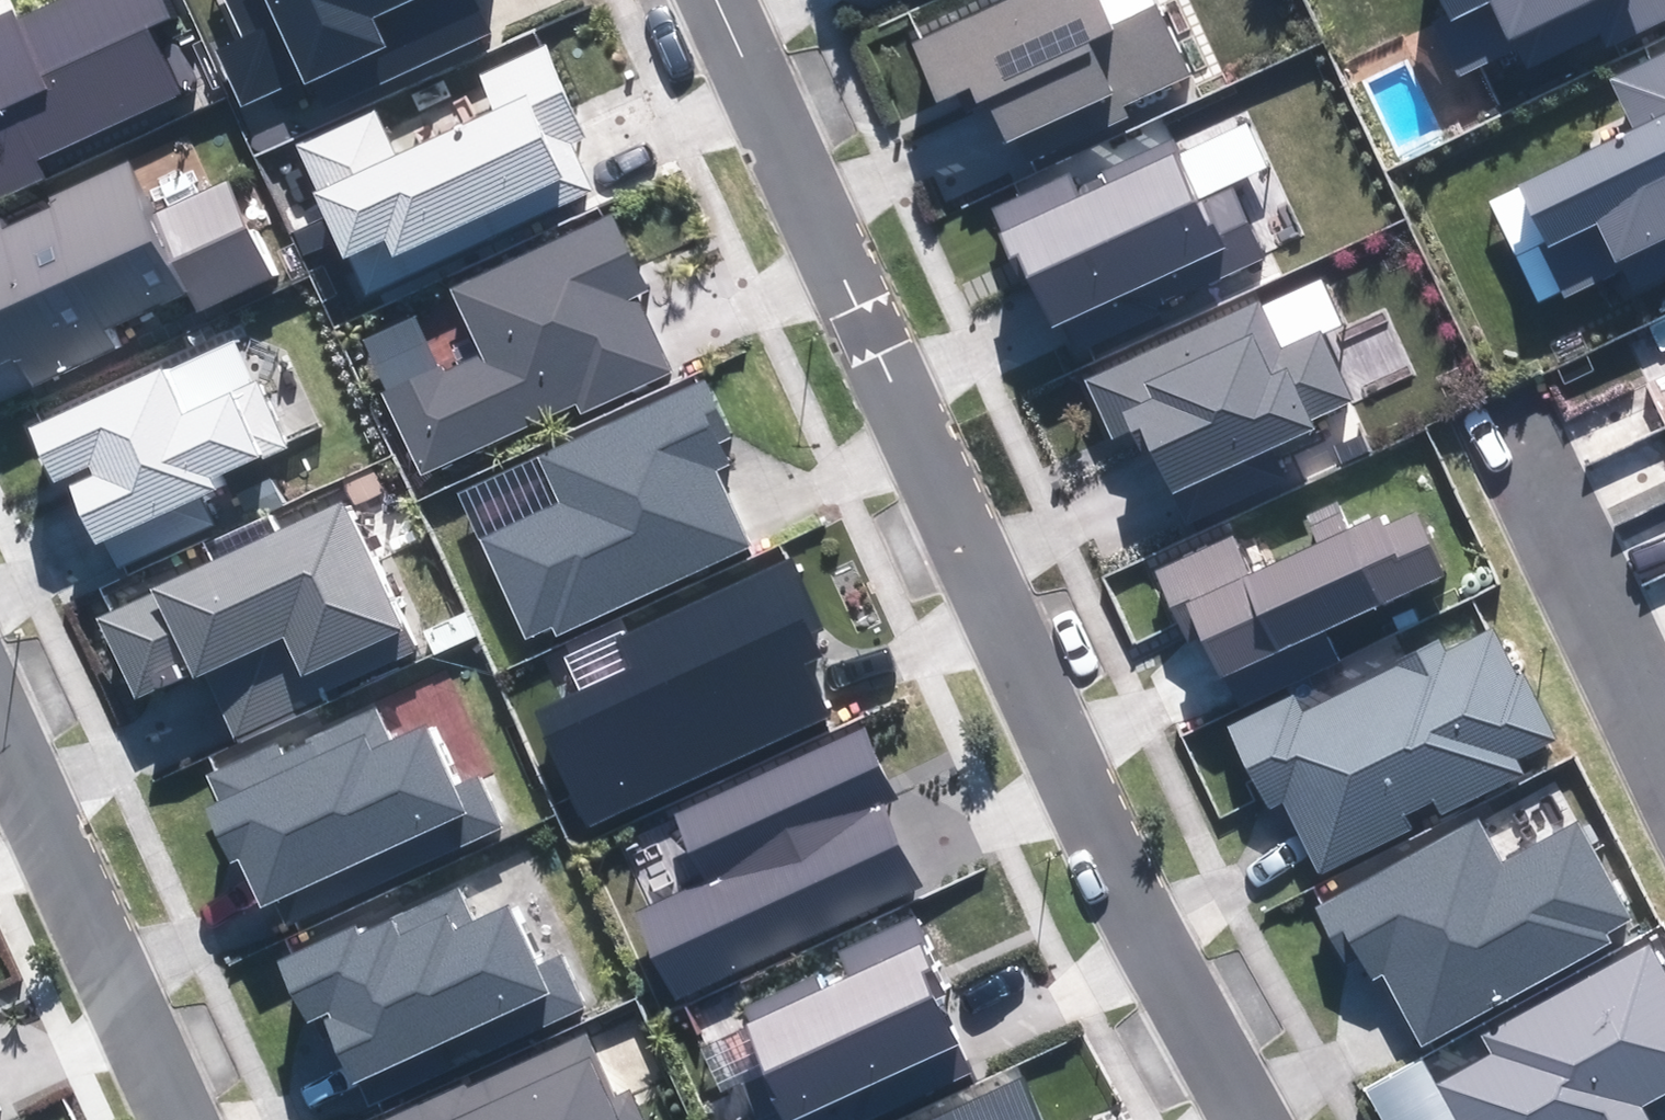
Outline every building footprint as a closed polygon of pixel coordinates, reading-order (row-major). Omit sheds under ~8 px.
[(189,96),(158,29),(174,22),(164,0),(67,0),(20,22),(15,11),(0,18),(0,197),(39,179),(34,167),(189,96)] [(305,85),(386,49),(371,18),(410,0),(266,0),(305,85)] [(1033,159),(1128,117),(1123,107),(1192,76),(1157,0),(1014,0),(910,47),(936,104),(970,89),(976,103),(986,98),(1006,144),(1022,137),(1033,159)] [(1604,47),(1664,20),(1664,0),(1442,0),(1447,13),(1430,20),(1453,71),(1516,44),(1526,66),(1598,34),(1604,47)] [(297,144),(368,297),(594,194),(570,144),(588,136),(546,46),(479,77),(494,109),(395,155),(373,108),(297,144)] [(1634,293),(1664,278),(1664,56),(1613,80),(1637,129),(1489,199),(1537,299),(1560,288),(1564,296),(1622,269),(1634,293)] [(1060,323),(1073,350),(1267,261),(1231,185),(1268,168),(1248,123),(1176,156),(1169,141),(1078,182),(1072,169),(986,208),(1021,284),(1029,281),(1051,328),(1060,323)] [(30,387),(114,349),(105,330),(186,293),(195,311),(271,277),(227,181),(153,215),(128,160),(50,195),(55,206),(4,230),(0,222),(0,361),(0,362),(15,355),(30,387)] [(384,396),(420,473),(575,402),(581,415),(671,373),(636,296),(649,290),(613,213),(449,288),(478,353),(384,396)] [(1152,450),(1172,493),(1315,426),(1310,417),(1352,398),(1319,329),(1282,346),(1261,299),(1085,381),(1112,439),(1131,430),(1142,455),(1152,450)] [(105,541),(117,568),(214,526),(202,497),(227,486),(222,475),(286,447),(238,337),(28,427),(52,481),(88,466),(92,474),(67,485),(93,546),(105,541)] [(479,540),(526,639),(550,628),(555,638),(750,546),(715,471),(729,464),(719,444),(732,439),(704,379),(537,457),(558,503),(479,540)] [(203,671),(234,739),(316,702),(313,694),(413,649),(346,502),(95,616),(135,702),(203,671)] [(1200,638),(1217,677),(1445,576),(1417,513),(1385,527),(1380,515),(1347,530),(1340,512),(1309,526),(1317,543),(1251,572),(1234,534),(1154,570),(1187,644),(1200,638)] [(538,715),(589,828),(830,718),(806,666),(822,659),(810,634),(823,628),(791,558),(615,638),(631,673),(538,715)] [(1282,802),(1320,874),(1413,826),(1407,813),(1435,799),(1444,815),(1525,773),(1518,758),(1557,738),(1523,673),(1517,676),(1492,627),(1447,650),(1440,638),(1393,662),(1395,666),(1304,713),(1293,691),(1224,726),(1267,809),(1282,802)] [(239,858),(261,909),(273,903),(283,925),(501,828),(478,778),(455,788),(427,725),(389,742),(373,707),(304,738),(308,745),(281,757),(275,744),(204,776),(215,801),(203,807),(228,863),(239,858)] [(670,815),(701,883),(637,913),(678,999),(921,886),(882,804),(896,797),(863,726),(670,815)] [(1385,975),(1421,1043),(1611,945),(1604,933),(1631,919),(1580,821),(1502,861),(1482,822),(1315,908),(1344,963),(1355,958),(1369,984),(1385,975)] [(322,1022),(351,1087),(356,1085),(366,1107),(585,1009),(560,955),(535,967),(508,907),(473,923),(455,885),(388,915),(391,922),(360,936),(355,924),(276,960),(304,1022),(328,1011),(330,1018),(322,1022)] [(776,1110),(757,1119),(854,1119),(966,1068),(934,1000),(951,992),(916,918),(840,954),(852,981),(826,993),(816,971),(740,1007),(775,1081),(764,1086),(776,1110)] [(1436,1084),(1456,1119),(1647,1119),(1640,1108),(1664,1094),(1664,964),(1652,942),(1484,1036),(1493,1052),(1436,1084)] [(631,1090),(614,1098),(584,1035),(469,1088),(466,1082),(385,1119),(645,1119),(631,1090)] [(1019,1078),(929,1119),(1039,1119),(1019,1078)]
